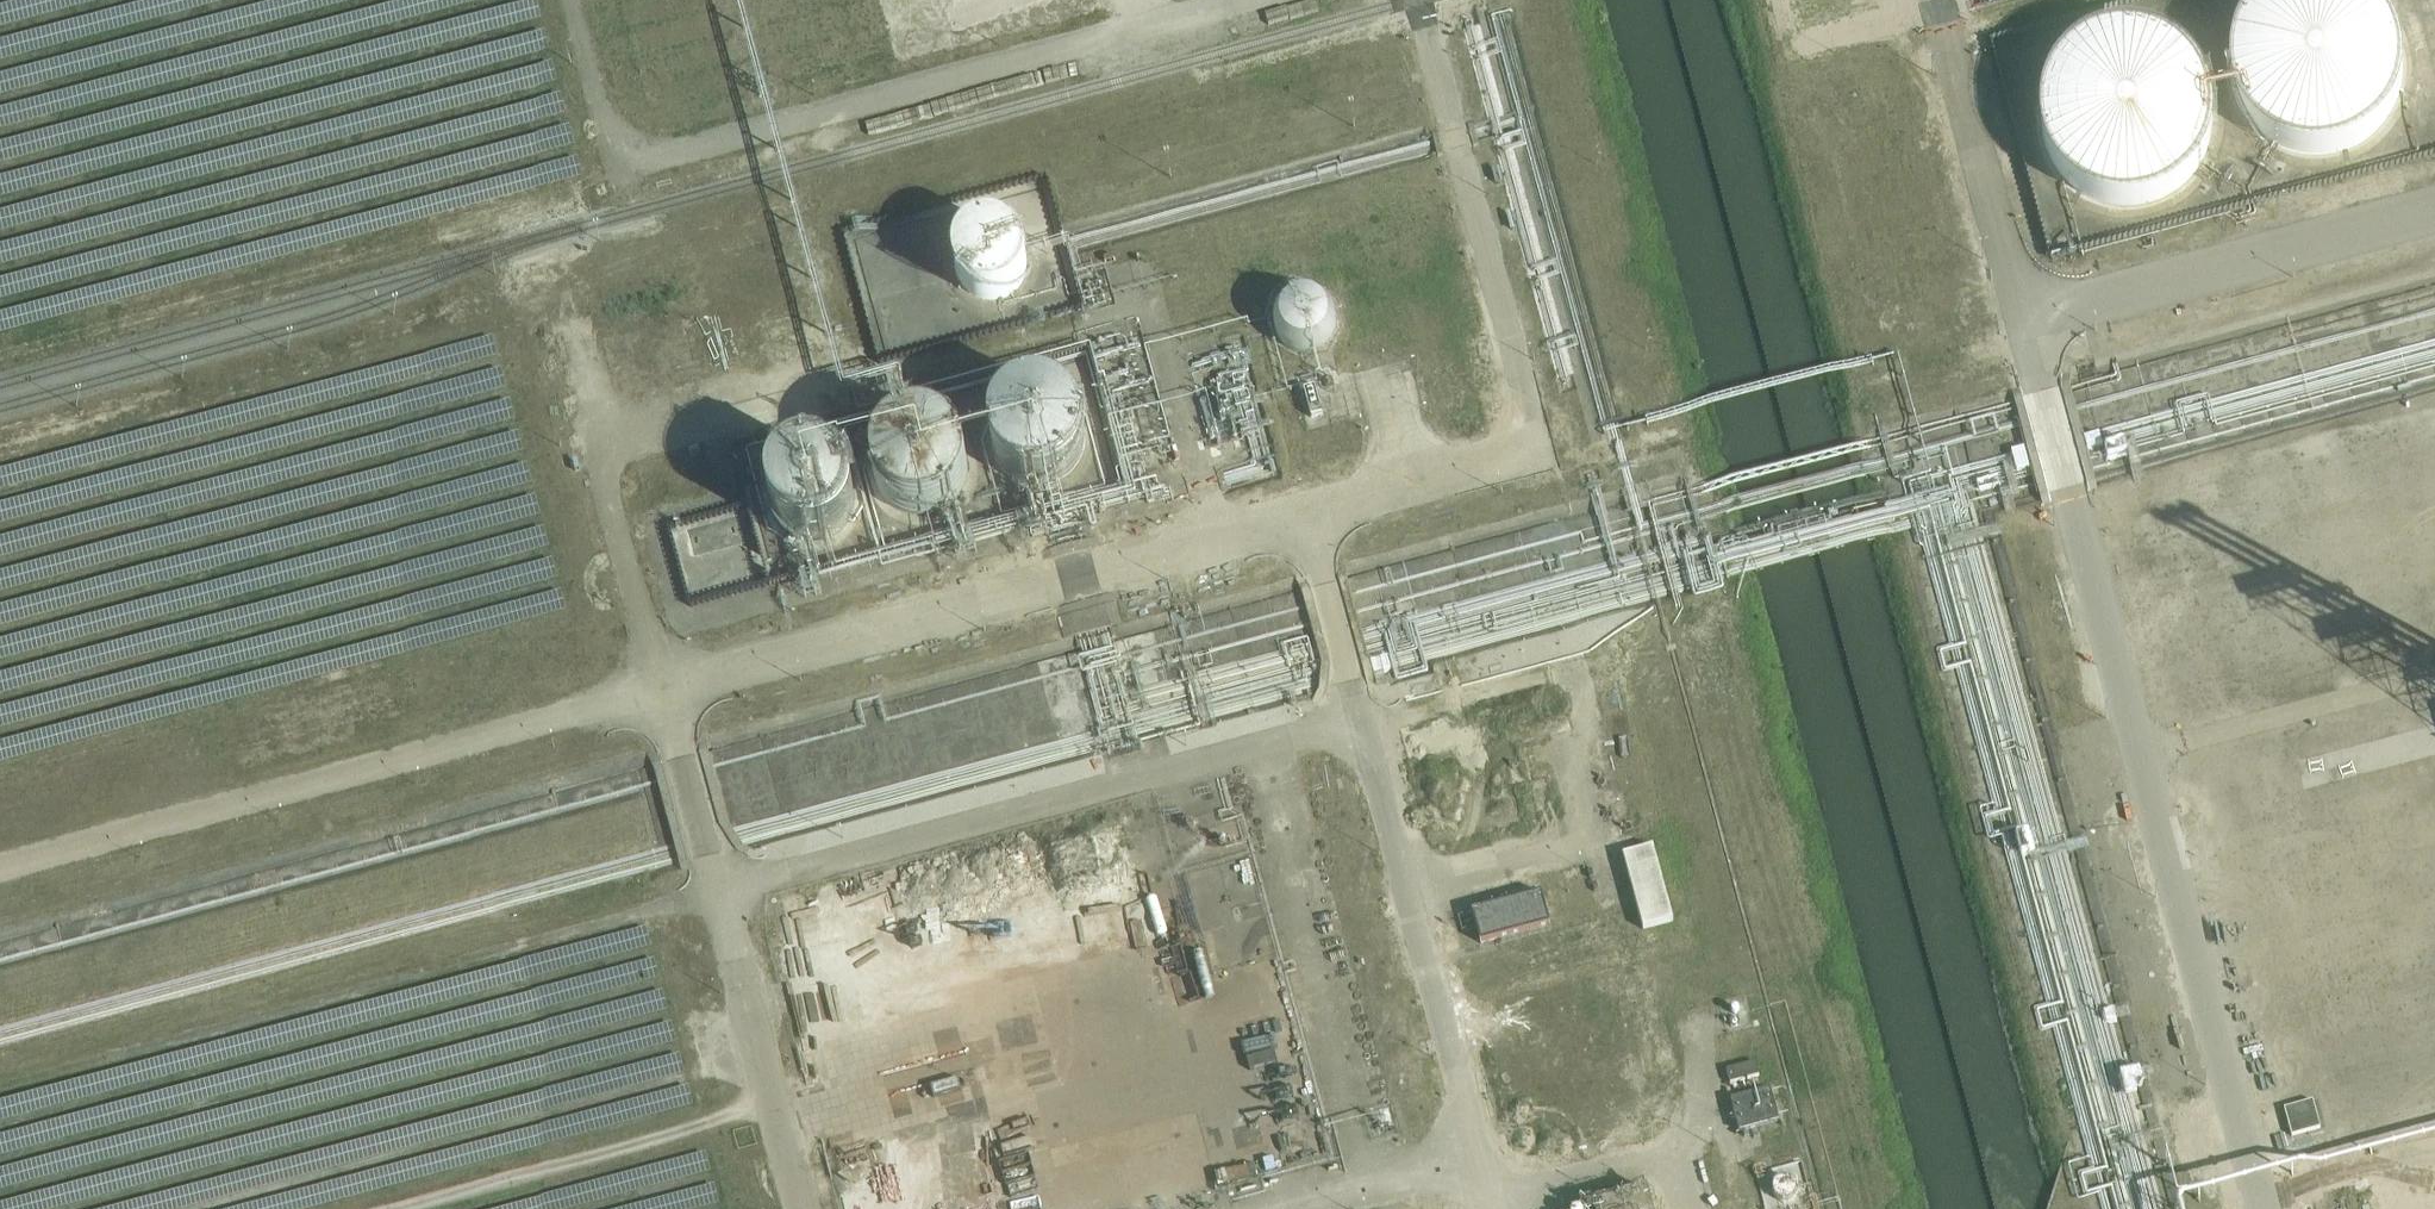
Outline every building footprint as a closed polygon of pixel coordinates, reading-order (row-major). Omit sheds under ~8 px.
[(2252,11),(2246,19),(2241,28),(2237,36),(2233,47),(2231,58),(2230,67),(2231,76),(2232,86),(2235,97),(2239,106),(2244,116),(2252,125),(2259,133),(2269,140),(2278,146),(2286,149),(2295,152),(2305,154),(2317,155),(2329,154),(2347,150),(2358,145),(2364,141),(2374,134),(2382,126),(2387,119),(2394,109),(2398,99),(2401,89),(2403,79),(2404,70),(2403,56),(2400,44),(2397,34),(2389,20),(2380,8),(2370,0),(2264,0),(2259,4),(2252,11)] [(2063,178),(2071,186),(2080,193),(2090,199),(2104,204),(2116,206),(2131,207),(2142,206),(2154,203),(2164,199),(2175,192),(2184,186),(2192,177),(2200,168),(2206,156),(2211,143),(2213,132),(2214,120),(2213,108),(2211,98),(2207,86),(2203,78),(2198,69),(2191,61),(2183,53),(2182,53),(2175,47),(2163,41),(2154,38),(2143,35),(2132,33),(2122,33),(2111,35),(2098,38),(2090,42),(2082,46),(2073,52),(2065,59),(2057,69),(2052,76),(2047,87),(2043,99),(2041,108),(2041,120),(2041,129),(2043,141),(2047,152),(2047,153),(2051,162),(2056,169),(2063,178)] [(1011,293),(1015,290),(1020,284),(1024,275),(1026,265),(1026,257),(1023,248),(1019,241),(1011,234),(1004,230),(996,227),(987,227),(977,229),(970,233),(964,238),(959,245),(955,253),(954,263),(955,272),(959,282),(962,287),(967,291),(975,296),(986,299),(997,299),(1006,296),(1011,293)] [(1277,344),(1283,352),(1294,358),(1305,358),(1316,353),(1323,344),(1325,332),(1322,322),(1314,314),(1303,310),(1293,310),(1284,315),(1278,324),(1275,334),(1277,344)] [(1315,386),(1304,389),(1311,417),(1322,414),(1315,386)] [(1024,394),(1015,398),(1007,404),(1001,409),(997,415),(993,426),(991,433),(991,440),(992,451),(995,457),(998,464),(1006,474),(1015,480),(1022,483),(1027,485),(1040,486),(1052,484),(1064,479),(1072,472),(1079,463),(1084,451),(1085,440),(1084,428),(1079,415),(1072,406),(1067,401),(1060,397),(1050,393),(1044,392),(1035,392),(1024,394)] [(968,476),(969,467),(968,457),(965,448),(961,439),(954,432),(946,426),(939,422),(928,419),(921,419),(910,421),(903,423),(895,428),(888,433),(883,439),(878,448),(876,457),(875,467),(876,476),(878,485),(883,494),(890,501),(898,507),(907,511),(916,513),(924,514),(933,512),(941,510),(949,505),(955,500),(961,494),(965,485),(968,476)] [(1314,462),(1330,456),(1325,442),(1308,447),(1314,462)] [(854,507),(855,497),(855,490),(853,482),(849,474),(843,467),(837,461),(830,457),(823,455),(812,453),(805,454),(796,456),(788,460),(780,467),(775,473),(771,479),(769,488),(768,496),(768,505),(770,512),(773,519),(779,527),(785,532),(793,537),(802,540),(808,541),(818,541),(827,538),(835,534),(841,529),(847,523),(852,514),(854,507)] [(136,471),(140,510),(162,508),(159,469),(136,471)] [(153,558),(175,553),(167,512),(144,516),(153,558)] [(1367,611),(1368,630),(1384,629),(1383,610),(1367,611)] [(1643,929),(1673,921),(1652,847),(1622,856),(1643,929)] [(1480,942),(1549,924),(1541,893),(1472,912),(1480,942)] [(571,951),(583,948),(576,921),(563,924),(571,951)] [(319,1004),(307,1005),(311,1037),(323,1035),(319,1004)] [(1730,1083),(1758,1075),(1754,1061),(1726,1069),(1730,1083)] [(1738,1131),(1778,1121),(1769,1089),(1730,1100),(1738,1131)] [(2284,1108),(2292,1136),(2321,1127),(2313,1100),(2284,1108)] [(79,1124),(79,1141),(107,1141),(106,1124),(79,1124)] [(1278,1167),(1300,1159),(1295,1146),(1273,1154),(1278,1167)] [(1773,1177),(1791,1176),(1790,1156),(1771,1158),(1773,1177)] [(1646,1189),(1595,1203),(1597,1208),(1652,1208),(1646,1189)]
